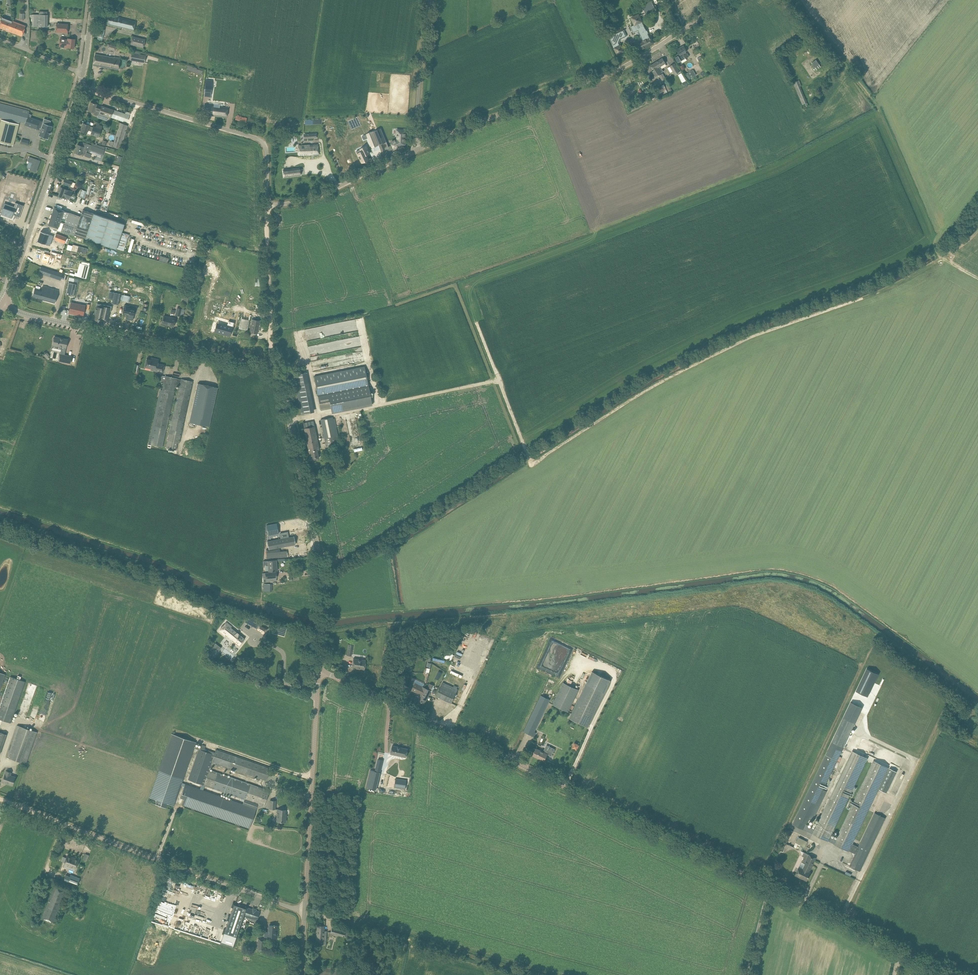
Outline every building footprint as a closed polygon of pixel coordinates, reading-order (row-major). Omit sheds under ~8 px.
[(641,2),(646,13),(655,9),(651,0),(646,0),(641,2)] [(39,11),(39,15),(30,14),(30,17),(32,17),(32,26),(47,26),(47,15),(47,11),(39,11)] [(108,14),(106,24),(121,28),(121,27),(125,28),(124,29),(134,31),(136,20),(108,14)] [(633,32),(639,30),(644,41),(635,45),(638,51),(653,43),(650,37),(650,38),(648,33),(647,30),(646,30),(639,14),(631,18),(635,25),(630,27),(633,32)] [(9,31),(13,21),(2,17),(0,22),(0,28),(9,31)] [(13,21),(9,31),(22,36),(26,26),(13,21)] [(68,24),(56,23),(56,32),(67,33),(68,24)] [(623,30),(609,37),(617,54),(624,51),(621,45),(620,46),(618,42),(620,38),(626,36),(623,30)] [(130,44),(143,48),(145,39),(133,36),(130,44)] [(68,39),(60,38),(59,46),(67,47),(74,48),(75,39),(68,38),(68,39)] [(686,52),(687,51),(684,45),(676,50),(679,55),(675,57),(678,62),(689,56),(687,53),(686,52)] [(144,63),(146,55),(132,52),(130,60),(144,63)] [(93,65),(106,68),(108,57),(95,54),(93,65)] [(108,57),(106,68),(118,70),(121,58),(114,57),(114,58),(108,57)] [(656,62),(650,66),(652,70),(655,75),(656,76),(662,72),(663,71),(661,67),(660,66),(666,63),(665,63),(663,58),(656,62)] [(816,59),(812,62),(813,64),(812,65),(814,67),(815,67),(817,69),(821,66),(816,59)] [(670,66),(675,75),(680,72),(675,63),(670,66)] [(692,69),(685,74),(688,79),(696,75),(692,69)] [(683,87),(687,85),(681,72),(677,74),(683,87)] [(213,79),(206,78),(204,96),(211,97),(213,79)] [(796,81),(793,83),(794,85),(796,89),(801,100),(802,102),(802,104),(807,102),(801,87),(802,86),(799,80),(796,81)] [(656,88),(659,96),(667,92),(664,84),(656,88)] [(88,110),(94,112),(94,115),(97,116),(99,114),(111,118),(111,117),(123,121),(123,120),(128,121),(130,113),(126,111),(125,114),(102,106),(101,107),(96,105),(97,104),(91,102),(88,110)] [(1,118),(19,123),(20,121),(25,123),(27,117),(29,111),(0,103),(0,118),(1,118)] [(228,108),(205,104),(203,114),(226,117),(228,108)] [(237,115),(236,115),(235,120),(246,123),(247,118),(239,116),(239,115),(237,114),(237,115)] [(41,122),(27,117),(27,118),(25,123),(25,125),(38,129),(39,129),(38,129),(36,128),(38,121),(41,122)] [(44,123),(39,136),(48,139),(49,134),(50,134),(51,131),(50,131),(52,126),(49,125),(51,121),(44,118),(43,123),(44,123)] [(0,123),(0,142),(13,146),(19,124),(1,119),(0,123)] [(83,123),(80,131),(87,133),(88,131),(92,132),(91,134),(99,136),(102,126),(97,125),(96,128),(94,127),(93,127),(89,126),(90,125),(83,123)] [(120,123),(114,142),(111,141),(110,146),(113,146),(113,147),(120,149),(128,126),(120,123)] [(381,128),(375,131),(380,144),(386,142),(381,128)] [(397,139),(391,142),(394,149),(405,144),(404,134),(405,134),(405,129),(404,129),(397,129),(397,139)] [(373,132),(367,134),(368,138),(370,142),(377,140),(373,132)] [(77,145),(74,152),(79,154),(80,155),(80,154),(83,156),(85,150),(89,152),(102,156),(106,147),(97,144),(97,145),(92,143),(91,145),(83,142),(81,146),(77,145)] [(314,154),(314,156),(318,155),(318,144),(298,145),(298,155),(314,154)] [(367,146),(356,151),(362,163),(365,161),(366,162),(366,161),(369,159),(367,155),(370,153),(367,146)] [(28,161),(33,162),(30,170),(36,172),(40,161),(29,157),(28,161)] [(300,174),(300,167),(283,169),(284,176),(300,174)] [(61,187),(58,196),(69,200),(72,192),(61,187)] [(7,206),(4,214),(16,219),(18,214),(22,215),(26,204),(21,202),(18,210),(7,206)] [(54,207),(52,215),(57,216),(56,219),(59,220),(59,222),(60,222),(63,224),(73,227),(77,215),(54,207),(55,207),(54,207)] [(63,224),(61,231),(74,236),(75,235),(116,249),(117,248),(124,251),(129,234),(122,232),(125,223),(83,210),(81,216),(77,215),(73,227),(63,224)] [(57,230),(61,231),(63,224),(60,222),(59,222),(59,220),(56,219),(57,216),(52,215),(48,225),(53,226),(58,228),(57,230)] [(41,232),(38,241),(45,244),(49,245),(50,241),(52,242),(54,239),(47,236),(48,234),(41,232)] [(65,243),(69,244),(71,239),(67,237),(56,233),(54,239),(65,243)] [(44,253),(41,261),(47,264),(52,265),(55,258),(60,260),(62,255),(52,252),(50,255),(44,253)] [(82,264),(79,277),(86,278),(89,266),(82,264)] [(39,273),(61,280),(63,274),(41,266),(39,273)] [(98,281),(95,295),(106,297),(109,283),(98,281)] [(68,283),(66,295),(74,297),(76,284),(68,283)] [(55,303),(58,290),(47,287),(45,286),(45,287),(43,286),(42,290),(35,288),(33,297),(55,303)] [(110,292),(109,298),(113,299),(112,303),(118,304),(118,305),(121,294),(110,292)] [(71,302),(68,313),(83,316),(85,306),(71,302)] [(96,307),(94,318),(98,319),(98,320),(99,320),(102,320),(103,317),(104,318),(108,318),(110,311),(111,311),(110,312),(111,312),(112,306),(104,305),(103,309),(96,307)] [(123,312),(123,313),(127,314),(126,318),(127,318),(127,317),(133,318),(132,320),(133,320),(134,314),(135,314),(134,313),(135,311),(134,311),(135,309),(136,309),(136,308),(129,307),(130,306),(129,306),(129,307),(125,306),(125,305),(124,306),(123,312)] [(168,325),(173,327),(175,318),(164,316),(162,323),(168,324),(168,325)] [(249,329),(250,319),(242,318),(242,323),(241,323),(240,329),(249,329)] [(250,332),(257,334),(260,321),(252,319),(250,332)] [(319,346),(320,354),(354,348),(354,352),(362,350),(357,324),(361,323),(360,319),(330,324),(331,328),(336,327),(337,333),(343,332),(345,341),(319,346)] [(217,328),(216,331),(229,335),(230,332),(231,332),(232,328),(231,327),(232,322),(228,321),(227,326),(219,324),(218,328),(217,328)] [(307,340),(321,338),(319,327),(305,329),(307,340)] [(53,342),(53,345),(66,348),(67,344),(68,339),(54,337),(54,338),(53,338),(53,340),(53,342)] [(70,363),(72,356),(65,355),(66,350),(61,349),(59,361),(70,363)] [(158,364),(158,359),(151,358),(151,359),(147,358),(145,367),(154,369),(157,370),(157,371),(163,372),(164,365),(158,364)] [(365,367),(314,376),(321,410),(331,408),(332,413),(372,405),(365,367)] [(304,373),(293,375),(301,414),(312,412),(304,373)] [(152,438),(151,445),(158,446),(162,447),(169,417),(176,385),(180,386),(173,417),(166,448),(176,450),(178,442),(179,443),(184,420),(191,387),(192,382),(166,376),(161,375),(160,381),(164,382),(158,411),(157,414),(152,438)] [(217,387),(198,383),(189,422),(209,426),(217,387)] [(333,418),(332,417),(320,420),(326,448),(338,446),(336,438),(339,437),(335,418),(333,418)] [(319,450),(314,421),(303,423),(311,460),(319,458),(317,450),(319,450)] [(277,523),(266,525),(268,536),(279,534),(277,523)] [(281,539),(267,542),(268,549),(280,547),(290,545),(295,544),(294,537),(289,537),(288,532),(280,533),(281,539)] [(277,571),(276,560),(267,561),(268,571),(277,571)] [(276,572),(263,573),(263,579),(263,581),(276,580),(276,577),(277,577),(276,572)] [(247,617),(244,622),(257,629),(260,624),(247,617)] [(229,638),(229,639),(238,646),(245,637),(239,633),(239,634),(237,632),(238,632),(226,622),(219,631),(225,636),(226,635),(229,638)] [(260,624),(257,629),(262,631),(261,632),(263,634),(264,633),(265,634),(266,631),(268,629),(260,624)] [(456,645),(455,647),(467,654),(468,652),(456,645)] [(448,648),(443,657),(451,661),(453,655),(452,654),(454,651),(448,648)] [(378,656),(370,655),(369,667),(377,668),(378,656)] [(356,668),(364,670),(366,660),(353,658),(352,667),(356,667),(356,668)] [(867,668),(856,691),(867,696),(878,673),(867,668)] [(444,680),(449,682),(453,674),(447,672),(444,680)] [(592,672),(570,718),(588,727),(610,680),(592,672)] [(11,723),(25,682),(10,676),(0,705),(0,719),(11,723)] [(451,703),(458,689),(443,682),(436,696),(451,703)] [(563,682),(552,705),(568,712),(578,690),(563,682)] [(418,700),(425,703),(434,685),(430,683),(427,689),(425,688),(426,685),(424,684),(423,687),(415,683),(412,690),(421,694),(418,700)] [(550,699),(541,695),(524,731),(533,736),(550,699)] [(826,755),(792,824),(804,830),(804,829),(813,833),(813,834),(827,841),(828,841),(834,844),(848,851),(849,851),(855,854),(849,866),(859,870),(860,871),(862,866),(875,840),(879,831),(886,818),(875,813),(859,847),(852,844),(878,789),(888,768),(873,761),(836,839),(831,836),(868,758),(852,751),(815,829),(805,824),(808,818),(812,820),(826,791),(824,790),(843,746),(844,747),(855,722),(862,707),(850,702),(843,716),(832,741),(825,754),(826,755)] [(17,725),(6,757),(26,764),(37,732),(17,725)] [(261,779),(266,781),(270,769),(270,768),(265,767),(216,750),(215,752),(205,749),(201,747),(195,745),(196,742),(172,734),(159,772),(150,797),(157,800),(155,804),(158,805),(165,807),(166,804),(167,803),(174,806),(175,802),(181,786),(184,787),(180,798),(184,799),(182,804),(192,808),(191,810),(194,811),(194,809),(213,816),(212,817),(216,819),(217,817),(236,823),(235,825),(239,827),(240,825),(249,828),(251,823),(256,809),(258,804),(264,806),(269,791),(209,770),(212,762),(261,779)] [(391,754),(406,757),(408,749),(392,745),(391,754)] [(551,756),(555,749),(550,746),(546,753),(536,748),(536,749),(534,748),(532,751),(533,752),(534,752),(533,756),(533,755),(539,758),(544,761),(547,754),(551,756)] [(371,788),(376,789),(382,765),(382,760),(378,760),(376,771),(370,770),(366,787),(371,788)] [(888,768),(878,789),(886,793),(896,772),(888,768)] [(2,782),(12,785),(15,777),(10,775),(11,772),(6,770),(5,773),(2,782)] [(396,778),(394,787),(405,789),(408,780),(404,779),(396,778)] [(277,821),(285,822),(286,816),(284,816),(285,809),(277,809),(277,821)] [(786,835),(782,842),(786,844),(790,837),(793,831),(788,829),(786,835)] [(799,837),(796,843),(805,847),(808,841),(799,837)] [(802,861),(795,875),(806,880),(810,873),(809,872),(816,858),(809,855),(804,852),(802,856),(804,857),(802,861)] [(66,858),(63,866),(74,871),(79,859),(68,855),(67,857),(66,858)] [(66,875),(63,882),(76,887),(80,878),(70,875),(69,877),(66,875)] [(163,890),(178,895),(181,887),(165,882),(163,890)] [(66,890),(55,886),(43,918),(54,923),(66,890)] [(30,893),(26,904),(33,907),(38,896),(30,893)] [(190,910),(191,904),(181,902),(179,907),(190,910)] [(223,934),(220,944),(234,948),(237,939),(245,917),(257,921),(260,912),(233,902),(231,907),(232,908),(229,916),(228,916),(227,920),(228,921),(225,929),(224,929),(222,934),(223,934)] [(337,937),(338,935),(348,937),(349,932),(350,928),(334,924),(331,933),(333,933),(333,935),(337,937)] [(265,937),(277,938),(278,926),(275,926),(275,925),(274,925),(274,926),(269,925),(268,932),(265,932),(265,937)] [(317,925),(316,942),(325,943),(326,934),(327,931),(324,930),(324,926),(317,925)]
